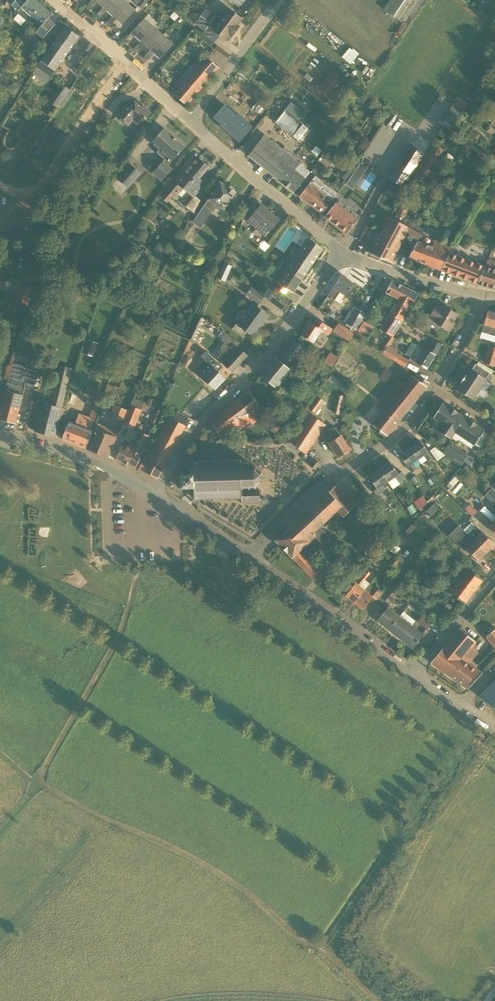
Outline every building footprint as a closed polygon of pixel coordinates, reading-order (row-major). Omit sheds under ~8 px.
[(32,17),(42,5),(37,0),(27,0),(25,2),(23,0),(15,0),(11,5),(18,11),(17,12),(27,21),(31,17),(32,17)] [(110,0),(93,0),(88,5),(92,8),(97,2),(103,7),(110,0)] [(126,1),(125,0),(110,0),(103,7),(97,14),(101,17),(107,11),(112,16),(126,1)] [(143,0),(141,0),(138,3),(137,4),(142,8),(147,3),(143,0)] [(494,8),(494,2),(492,0),(485,0),(482,4),(493,11),(494,8)] [(122,24),(136,10),(126,1),(112,16),(107,22),(110,26),(116,19),(122,24)] [(42,5),(32,17),(42,25),(39,29),(36,32),(43,38),(56,23),(49,17),(53,14),(42,5)] [(242,19),(234,12),(229,9),(225,13),(221,10),(219,10),(215,15),(210,23),(201,15),(195,23),(205,30),(208,26),(213,29),(226,39),(230,35),(231,36),(239,26),(237,25),(242,19)] [(174,11),(170,16),(174,20),(179,15),(174,11)] [(141,41),(154,27),(144,18),(125,39),(129,42),(135,36),(141,41)] [(52,76),(80,36),(65,26),(38,66),(52,76)] [(150,50),(163,35),(154,27),(141,41),(135,48),(138,51),(144,44),(150,50)] [(160,58),(173,44),(163,35),(150,50),(144,56),(148,60),(154,53),(160,58)] [(350,63),(359,52),(350,45),(341,56),(350,63)] [(187,105),(219,67),(206,56),(173,94),(187,105)] [(318,88),(328,96),(342,78),(332,70),(318,88)] [(57,107),(69,89),(61,83),(56,90),(58,92),(51,103),(57,107)] [(458,97),(455,103),(464,107),(467,101),(458,97)] [(141,107),(135,101),(130,107),(127,104),(117,115),(127,124),(132,118),(139,124),(143,119),(145,120),(151,113),(143,105),(141,107)] [(292,136),(300,126),(303,122),(298,118),(302,113),(289,103),(274,122),(292,136)] [(224,105),(214,118),(226,127),(224,129),(240,141),(252,126),(239,115),(238,116),(224,105)] [(394,128),(384,122),(368,148),(378,154),(394,128)] [(172,159),(185,145),(164,125),(151,139),(159,147),(157,150),(164,157),(152,170),(160,179),(171,167),(167,163),(172,159)] [(283,149),(265,135),(248,155),(294,192),(308,175),(310,172),(295,159),(283,149)] [(462,136),(457,142),(463,147),(468,150),(469,150),(473,144),(462,136)] [(420,189),(433,167),(442,149),(436,145),(433,143),(421,163),(408,182),(420,189)] [(389,178),(403,187),(425,154),(410,144),(389,178)] [(182,197),(187,191),(193,196),(204,183),(198,178),(208,166),(197,157),(178,179),(174,175),(163,188),(167,192),(162,198),(167,202),(172,196),(175,199),(179,194),(182,197)] [(132,164),(118,179),(127,187),(140,172),(132,164)] [(340,172),(347,177),(352,172),(345,166),(340,172)] [(360,178),(353,173),(346,184),(353,189),(360,178)] [(213,211),(210,210),(215,203),(224,209),(236,192),(234,191),(234,188),(231,186),(228,187),(221,182),(193,222),(198,226),(201,228),(213,211)] [(322,214),(331,202),(333,200),(310,183),(299,196),(322,214)] [(416,198),(407,193),(396,214),(404,219),(416,198)] [(347,233),(348,232),(360,216),(337,201),(325,216),(347,233)] [(255,229),(270,212),(261,204),(246,221),(255,229)] [(265,237),(279,220),(270,212),(255,229),(265,237)] [(390,262),(404,233),(418,240),(421,233),(405,225),(387,215),(370,253),(390,262)] [(274,279),(273,280),(293,292),(294,291),(293,291),(322,249),(323,249),(309,239),(290,266),(284,262),(273,278),(274,279)] [(408,258),(441,270),(451,251),(453,246),(436,239),(433,246),(417,241),(408,258)] [(479,284),(486,266),(449,254),(451,251),(441,270),(479,284)] [(264,261),(257,256),(252,263),(260,268),(264,261)] [(488,260),(486,266),(479,284),(494,288),(494,262),(488,260)] [(230,271),(232,265),(224,262),(222,267),(230,271)] [(225,281),(230,271),(222,267),(217,277),(225,281)] [(340,303),(344,296),(353,282),(341,275),(333,287),(327,296),(334,300),(335,299),(340,303)] [(293,292),(273,280),(269,287),(272,290),(267,298),(282,310),(290,299),(285,295),(289,290),(293,293),(293,292)] [(386,345),(387,346),(390,345),(395,338),(392,336),(404,320),(409,311),(418,293),(392,280),(385,293),(396,298),(395,299),(388,312),(379,328),(390,335),(379,351),(381,352),(386,345)] [(27,305),(34,287),(22,283),(16,300),(27,305)] [(259,303),(264,296),(251,287),(246,294),(259,303)] [(443,307),(437,304),(429,318),(450,331),(454,323),(453,322),(458,314),(444,306),(443,307)] [(252,335),(267,314),(255,305),(240,325),(237,323),(233,329),(242,336),(247,331),(252,335)] [(366,313),(354,306),(352,310),(351,309),(344,321),(357,329),(366,313)] [(488,310),(482,332),(489,334),(494,336),(494,313),(488,310)] [(194,340),(204,318),(200,316),(189,338),(194,340)] [(332,329),(317,318),(313,324),(310,322),(301,334),(314,343),(318,336),(325,340),(332,329)] [(369,334),(364,331),(369,323),(364,320),(358,330),(368,336),(369,334)] [(151,323),(148,329),(157,332),(159,326),(151,323)] [(351,329),(350,331),(338,323),(333,331),(350,341),(355,332),(351,329)] [(237,339),(226,332),(222,338),(221,340),(231,346),(225,352),(223,350),(217,356),(225,364),(224,364),(232,371),(247,355),(239,348),(234,343),(237,339)] [(292,368),(309,351),(292,337),(261,375),(275,387),(290,367),(292,368)] [(424,348),(417,345),(410,357),(409,359),(427,369),(435,355),(436,355),(442,344),(433,339),(427,349),(424,348)] [(98,344),(88,340),(84,354),(94,357),(98,344)] [(493,342),(486,361),(494,364),(494,343),(493,342)] [(186,358),(193,363),(202,352),(195,347),(186,358)] [(206,361),(196,371),(202,376),(201,376),(208,382),(206,384),(212,389),(213,387),(215,389),(221,382),(220,381),(224,376),(218,370),(222,366),(205,350),(202,353),(200,356),(206,361)] [(330,351),(324,361),(331,366),(338,356),(330,351)] [(397,353),(393,359),(405,367),(409,360),(397,353)] [(12,366),(9,379),(6,390),(5,390),(0,409),(0,419),(16,423),(25,387),(35,389),(39,370),(28,367),(28,366),(13,363),(12,366)] [(490,373),(476,363),(472,369),(471,368),(467,374),(466,374),(461,381),(462,381),(457,388),(474,399),(487,379),(489,380),(493,375),(490,373)] [(7,365),(4,378),(9,379),(12,366),(10,365),(8,365),(7,365)] [(50,404),(43,402),(35,431),(54,437),(63,405),(72,368),(59,365),(50,404)] [(327,378),(345,391),(350,385),(332,372),(327,378)] [(389,390),(382,399),(388,404),(372,424),(379,429),(387,435),(427,386),(430,382),(421,377),(415,373),(414,375),(411,374),(404,383),(402,382),(398,378),(392,385),(399,390),(395,395),(389,390)] [(249,390),(209,421),(222,437),(235,427),(248,418),(250,421),(251,423),(259,417),(255,412),(262,407),(249,390)] [(339,395),(335,413),(339,414),(343,396),(339,395)] [(97,396),(89,417),(93,423),(103,398),(97,396)] [(316,414),(325,401),(319,396),(309,409),(316,414)] [(134,428),(142,410),(141,409),(144,402),(133,398),(128,410),(115,405),(110,415),(124,421),(123,424),(134,428)] [(451,408),(443,402),(433,417),(443,424),(438,430),(451,439),(455,432),(474,445),(484,430),(476,424),(470,420),(457,412),(457,411),(451,407),(451,408)] [(144,460),(143,459),(138,468),(143,471),(157,478),(186,425),(185,424),(188,417),(179,413),(176,419),(167,415),(144,460)] [(291,442),(307,454),(326,424),(311,413),(291,442)] [(93,429),(91,428),(75,422),(69,420),(62,439),(77,445),(86,448),(93,429)] [(346,454),(348,452),(349,450),(350,449),(335,427),(327,431),(328,433),(324,436),(338,457),(343,453),(346,454)] [(108,457),(116,436),(96,428),(87,449),(108,457)] [(124,438),(119,450),(116,460),(136,468),(149,434),(138,430),(137,432),(133,442),(124,438)] [(454,457),(452,459),(461,464),(467,453),(449,441),(443,450),(454,457)] [(419,442),(410,448),(417,459),(421,455),(425,460),(426,459),(427,461),(433,458),(428,451),(427,452),(419,442)] [(438,450),(435,446),(430,450),(437,461),(445,455),(439,449),(438,450)] [(411,463),(417,459),(410,448),(400,455),(412,472),(416,469),(411,463)] [(241,462),(241,458),(239,458),(239,460),(231,460),(231,458),(230,458),(230,460),(222,460),(222,458),(221,458),(213,458),(212,458),(212,461),(204,461),(204,458),(203,458),(203,461),(194,461),(193,459),(192,460),(193,462),(187,462),(187,470),(189,470),(189,473),(181,473),(181,486),(194,486),(194,497),(192,501),(193,502),(195,498),(203,498),(203,500),(205,500),(205,498),(213,498),(213,500),(214,500),(222,500),(223,500),(223,497),(231,497),(231,500),(232,500),(232,497),(240,497),(240,499),(242,499),(242,501),(260,501),(259,489),(256,489),(256,488),(255,486),(259,482),(261,483),(262,481),(260,481),(260,475),(262,474),(261,473),(259,474),(255,470),(256,468),(255,467),(254,470),(249,470),(249,462),(248,462),(242,462),(241,462)] [(315,469),(320,463),(315,459),(310,466),(315,469)] [(390,462),(379,469),(387,481),(395,475),(398,481),(405,476),(402,471),(399,474),(398,472),(390,462)] [(378,494),(384,490),(381,485),(387,481),(379,469),(369,476),(377,488),(374,490),(378,494)] [(446,485),(451,489),(458,480),(455,476),(446,485)] [(358,503),(351,495),(345,490),(338,483),(329,491),(328,490),(293,523),(309,539),(314,534),(321,543),(328,536),(319,525),(336,509),(344,517),(358,503)] [(492,487),(487,493),(485,494),(494,504),(494,491),(492,487)] [(422,495),(413,502),(418,509),(424,505),(426,508),(429,506),(422,495)] [(381,511),(388,507),(381,497),(374,501),(381,511)] [(434,503),(426,510),(433,518),(441,510),(434,503)] [(472,516),(477,511),(470,504),(465,508),(472,516)] [(492,521),(486,516),(482,520),(494,533),(494,518),(492,521)] [(276,540),(313,578),(321,571),(299,549),(309,539),(293,523),(276,540)] [(409,533),(415,527),(411,524),(405,530),(409,533)] [(494,544),(482,531),(476,525),(468,534),(486,552),(494,544)] [(478,560),(486,552),(468,534),(463,529),(453,540),(464,550),(466,548),(478,560)] [(391,551),(395,544),(390,540),(386,546),(391,551)] [(460,561),(465,555),(450,543),(446,549),(449,552),(446,554),(456,562),(458,560),(460,561)] [(396,554),(400,548),(395,544),(391,551),(396,554)] [(398,571),(405,563),(394,555),(388,563),(398,571)] [(465,603),(483,580),(468,568),(449,590),(465,603)] [(354,602),(365,588),(360,585),(369,574),(365,571),(346,595),(354,602)] [(371,593),(365,588),(354,602),(363,609),(374,595),(376,597),(380,592),(375,588),(371,593)] [(393,591),(388,597),(393,600),(397,595),(393,591)] [(390,629),(399,616),(388,607),(377,620),(384,625),(384,624),(390,629)] [(427,629),(431,623),(421,615),(417,621),(427,629)] [(401,639),(411,625),(399,616),(390,629),(395,633),(394,634),(401,639)] [(411,625),(401,639),(407,644),(408,643),(413,647),(423,635),(411,625)] [(494,628),(485,637),(494,649),(494,629),(494,628)] [(467,689),(472,683),(481,674),(466,662),(474,652),(469,648),(474,641),(458,629),(430,663),(467,689)] [(478,696),(494,708),(494,679),(478,696)]
